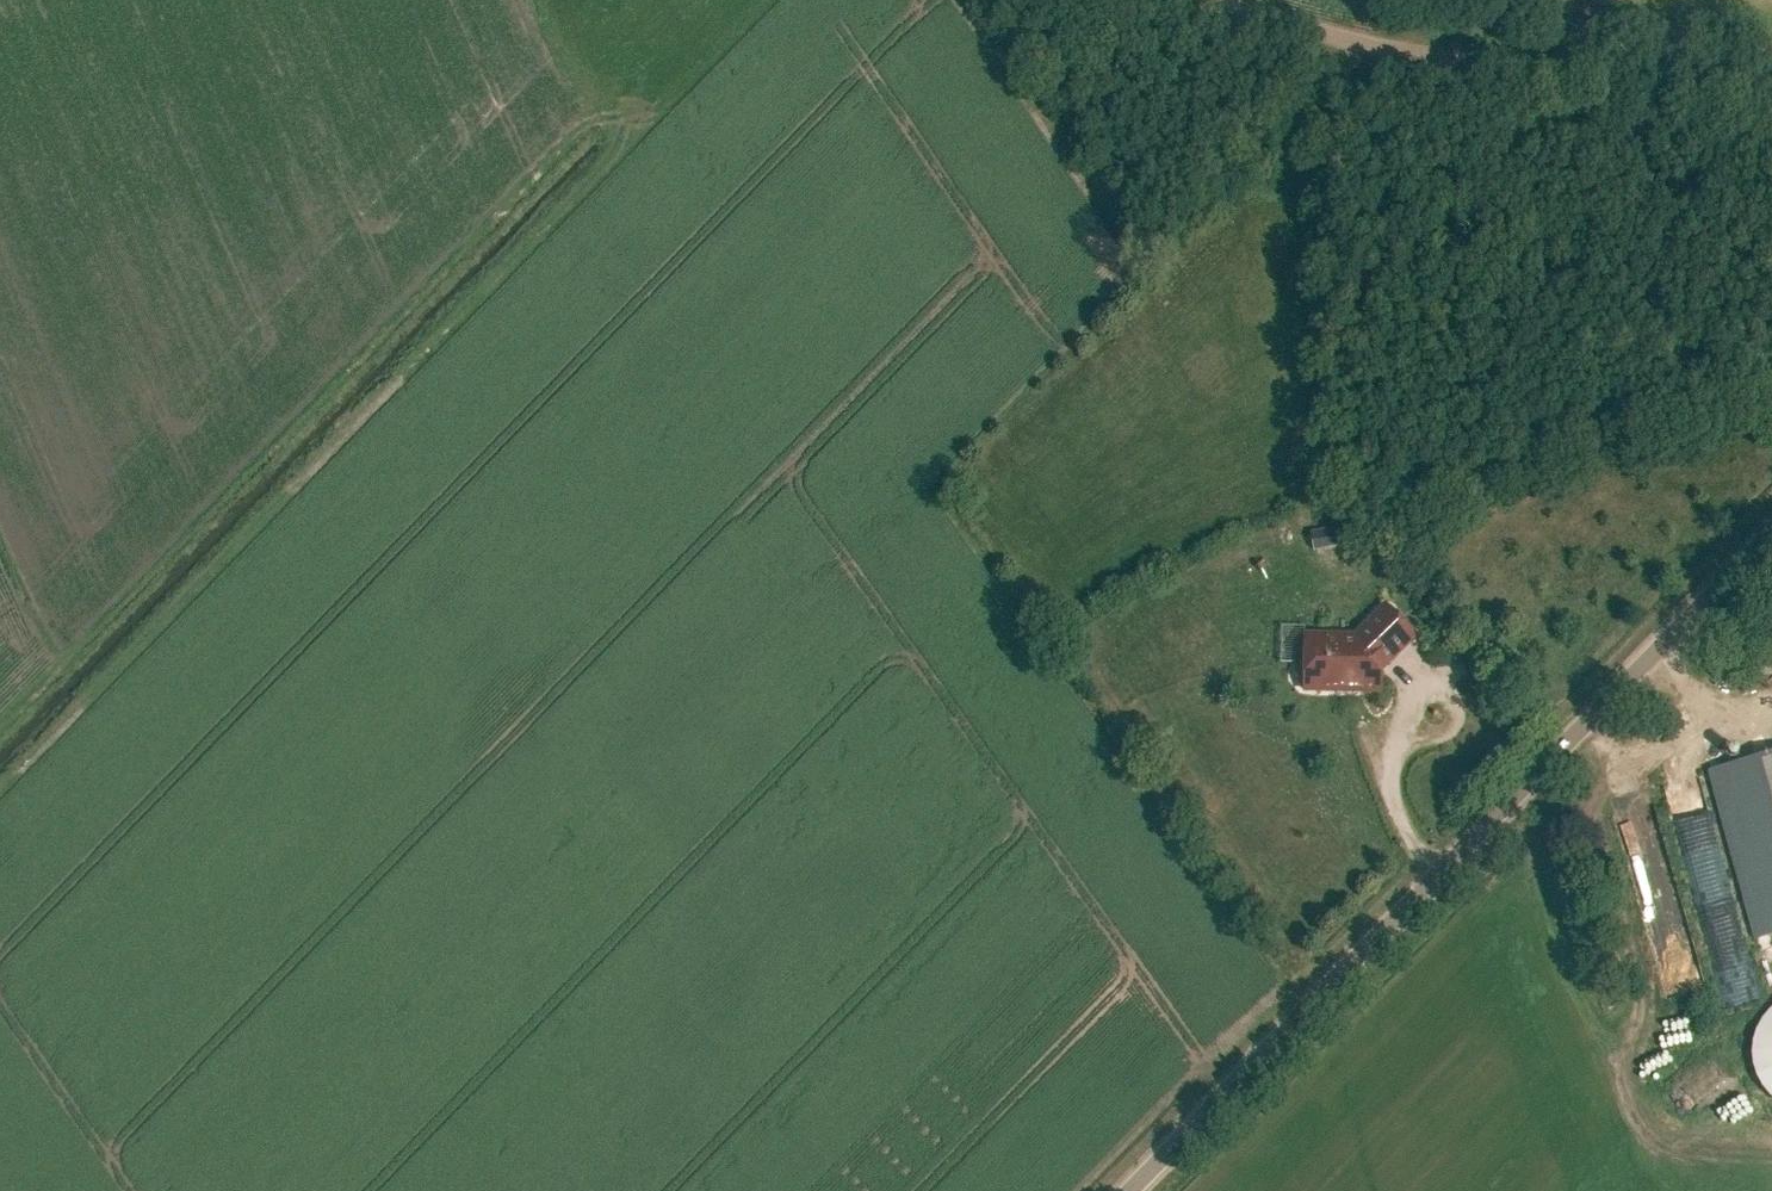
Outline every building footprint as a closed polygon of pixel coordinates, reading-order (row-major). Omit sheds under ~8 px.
[(1310,533),(1313,551),(1341,546),(1338,529),(1310,533)] [(1380,670),(1414,637),(1386,608),(1363,629),(1367,633),(1361,638),(1304,638),(1304,658),(1296,664),(1296,678),(1303,686),(1303,691),(1379,692),(1380,670)] [(1771,934),(1771,755),(1708,773),(1754,939),(1771,934)] [(1769,1016),(1764,1023),(1760,1030),(1757,1038),(1755,1046),(1754,1054),(1754,1062),(1755,1070),(1757,1078),(1761,1086),(1765,1093),(1771,1099),(1771,1100),(1771,1013),(1769,1016)]
